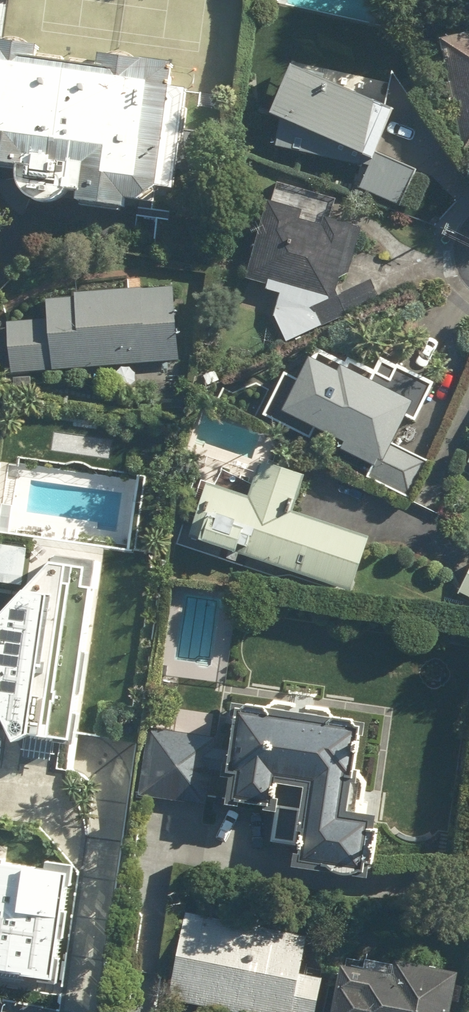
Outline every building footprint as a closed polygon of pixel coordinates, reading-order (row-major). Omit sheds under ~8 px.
[(75,190),(82,191),(81,206),(132,211),(133,198),(148,200),(166,186),(178,59),(107,52),(105,63),(47,58),(49,41),(5,37),(9,4),(0,3),(0,165),(22,167),(21,183),(22,184),(22,186),(23,188),(24,189),(26,191),(27,192),(28,193),(30,195),(31,196),(33,197),(34,198),(36,199),(38,200),(39,200),(41,201),(43,201),(45,202),(47,202),(49,202),(51,202),(52,202),(54,202),(56,202),(58,201),(60,201),(62,200),(63,199),(65,199),(67,198),(68,197),(70,196),(71,194),(73,193),(74,192),(75,190)] [(439,32),(460,150),(468,149),(468,26),(439,32)] [(296,60),(273,112),(371,157),(375,147),(394,105),(296,60)] [(375,147),(359,185),(407,207),(424,168),(375,147)] [(248,276),(269,286),(267,289),(282,293),(276,313),(288,341),(382,299),(373,279),(341,293),(359,246),(365,229),(331,216),(326,224),(307,218),(310,208),(275,201),(253,261),(248,276)] [(178,368),(177,288),(80,290),(80,301),(58,301),(58,297),(48,297),(49,319),(10,320),(11,371),(178,368)] [(400,444),(420,401),(345,365),(343,368),(313,354),(302,378),(286,410),(321,427),(345,439),(340,449),(375,466),(370,477),(416,499),(434,460),(400,444)] [(239,555),(242,545),(250,548),(247,558),(359,594),(378,537),(299,512),(311,475),(267,461),(256,497),(208,482),(189,539),(239,555)] [(70,565),(8,615),(9,630),(0,641),(0,665),(27,736),(55,738),(70,565)] [(380,872),(389,787),(372,786),(372,779),(355,777),(361,719),(240,707),(232,794),(275,799),(271,837),(301,840),(299,864),(380,872)] [(153,724),(142,792),(208,803),(219,735),(153,724)] [(0,863),(0,978),(64,984),(74,870),(0,863)] [(188,909),(171,999),(239,1011),(317,1011),(323,979),(304,975),(312,933),(188,909)] [(335,1011),(455,1011),(464,966),(408,955),(406,967),(371,960),(372,955),(360,953),(360,957),(346,954),(335,1011)]
